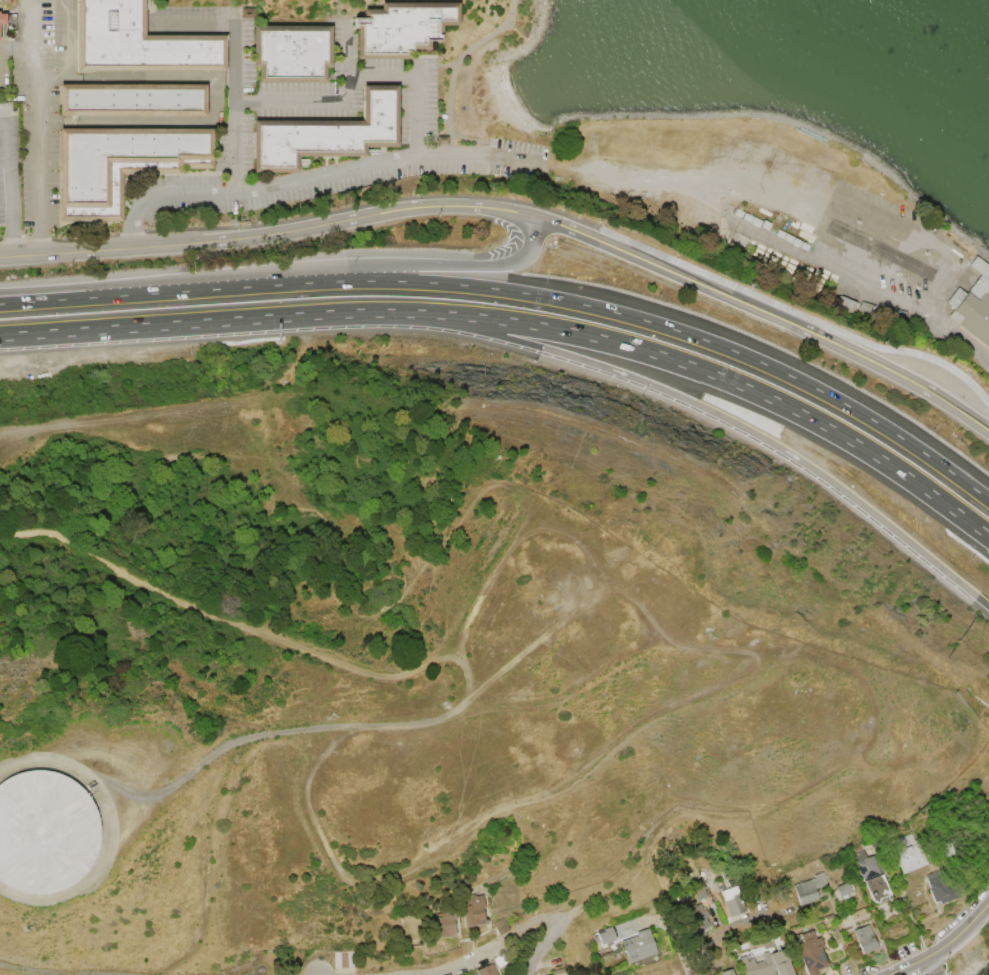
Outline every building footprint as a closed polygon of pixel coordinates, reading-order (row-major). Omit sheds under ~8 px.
[(75,71),(75,0),(144,0),(144,35),(225,35),(225,71),(75,71)] [(407,58),(356,58),(356,24),(353,24),(353,18),(362,18),(362,9),(380,9),(380,2),(458,3),(458,25),(442,25),(442,37),(440,37),(440,40),(429,40),(429,49),(411,49),(411,51),(407,51),(407,58)] [(252,7),(240,7),(240,17),(252,17),(252,7)] [(330,26),(252,26),(252,67),(257,67),(257,82),(325,82),(325,67),(330,67),(330,26)] [(58,84),(58,115),(205,116),(205,85),(58,84)] [(361,85),(361,120),(252,120),(252,172),(297,172),(297,156),(365,156),(365,146),(397,146),(397,85),(361,85)] [(212,127),(212,168),(180,168),(180,173),(122,173),(122,221),(58,221),(57,127),(212,127)] [(435,136),(447,136),(447,144),(435,144),(435,136)] [(988,281),(988,267),(974,256),(967,265),(988,281)] [(988,289),(977,300),(967,291),(960,301),(953,311),(965,319),(958,326),(988,348),(988,290),(988,289)] [(3,885),(0,883),(0,781),(1,780),(10,775),(20,772),(30,770),(40,769),(51,771),(60,774),(70,779),(78,785),(85,793),(91,801),(95,811),(98,820),(99,831),(98,841),(96,851),(92,861),(87,870),(80,878),(72,884),(63,889),(53,893),(43,895),(32,895),(22,893),(12,890),(3,885)] [(916,838),(925,864),(901,873),(889,841),(910,833),(913,840),(916,838)] [(939,843),(943,857),(953,853),(949,840),(939,843)] [(862,850),(865,857),(874,854),(881,874),(864,881),(860,882),(850,854),(862,850)] [(924,874),(929,889),(927,889),(932,902),(937,900),(938,903),(957,896),(952,882),(944,884),(939,869),(924,874)] [(792,885),(798,905),(817,899),(813,888),(825,885),(821,872),(812,875),(813,878),(792,885)] [(888,894),(878,898),(876,903),(871,901),(864,881),(881,874),(888,894)] [(706,895),(696,900),(689,883),(699,879),(706,895)] [(834,886),(838,896),(850,892),(846,882),(834,886)] [(728,916),(744,910),(734,885),(719,891),(728,916)] [(481,895),(473,896),(473,894),(459,895),(463,927),(486,924),(485,919),(483,919),(481,909),(483,908),(481,895)] [(693,902),(694,905),(699,903),(703,910),(704,910),(707,916),(704,917),(708,925),(693,933),(680,908),(693,902)] [(850,913),(852,920),(865,915),(862,908),(850,913)] [(454,936),(452,920),(454,919),(453,910),(440,911),(440,913),(431,914),(431,911),(424,912),(426,939),(454,936)] [(491,922),(497,935),(508,929),(502,917),(491,922)] [(852,930),(861,953),(876,947),(867,924),(852,930)] [(610,925),(615,939),(600,944),(599,941),(594,943),(592,936),(596,935),(595,931),(610,925)] [(829,929),(834,944),(840,942),(835,927),(829,929)] [(647,928),(655,952),(627,963),(620,940),(636,935),(635,932),(647,928)] [(816,974),(813,974),(805,974),(797,952),(798,952),(795,943),(801,941),(799,934),(811,930),(815,938),(819,937),(822,946),(819,947),(826,969),(815,973),(816,974)] [(771,940),(773,946),(763,949),(761,942),(771,940)] [(782,948),(792,974),(775,974),(771,974),(742,974),(738,957),(744,955),(745,961),(749,960),(748,958),(752,957),(754,963),(762,960),(760,953),(767,951),(768,954),(782,948)] [(333,952),(353,952),(353,967),(333,967),(333,952)] [(492,959),(501,954),(506,962),(497,968),(492,959)] [(490,963),(496,974),(476,974),(474,970),(490,963)] [(551,974),(564,974),(562,967),(550,971),(551,974)]
